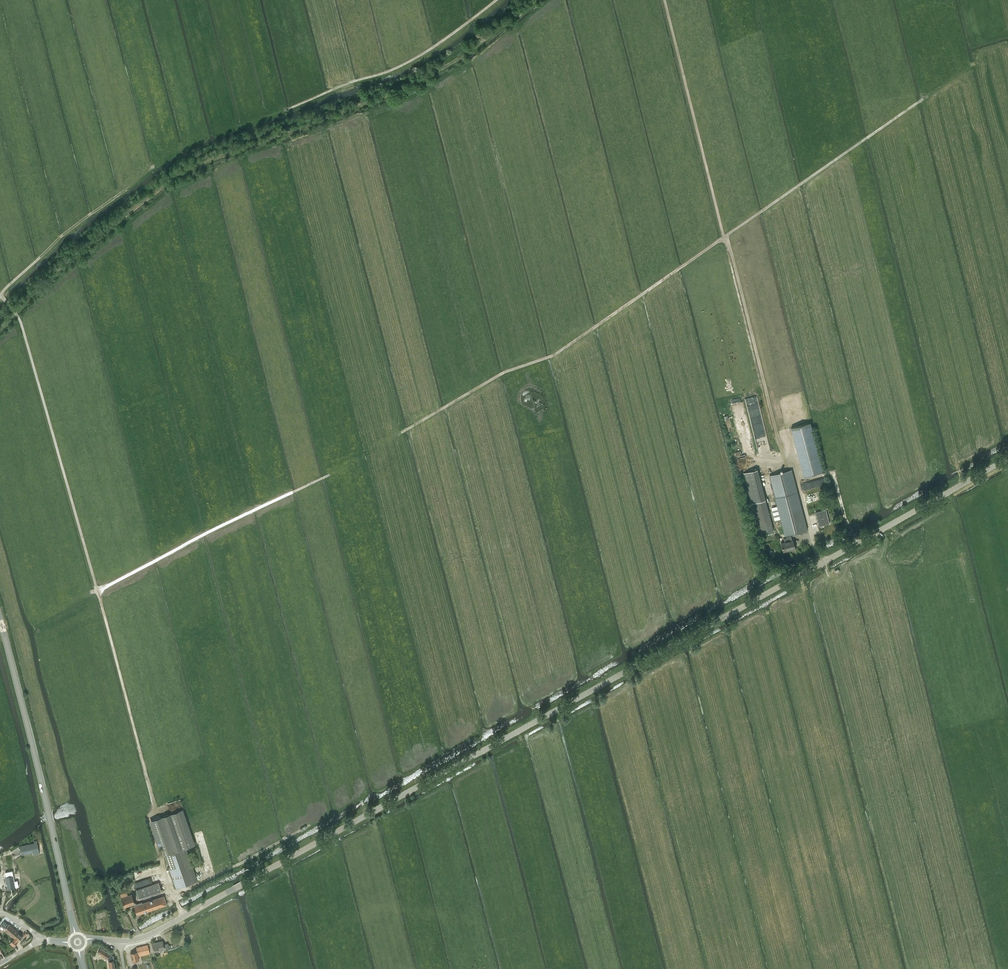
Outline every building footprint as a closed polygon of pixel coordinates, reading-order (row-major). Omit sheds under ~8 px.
[(805,424),(791,428),(795,441),(804,477),(823,472),(814,436),(810,423),(805,424)] [(785,536),(786,535),(790,534),(807,530),(797,492),(792,470),(770,476),(775,497),(785,536)] [(766,500),(751,503),(758,529),(759,533),(774,530),(766,500)] [(777,506),(771,507),(774,523),(781,521),(777,506)] [(826,509),(816,512),(819,526),(830,523),(826,509)] [(790,534),(786,535),(787,538),(784,539),(785,542),(782,543),(784,551),(795,548),(793,540),(792,540),(790,534)] [(162,846),(165,854),(185,847),(186,848),(195,845),(191,833),(183,810),(183,809),(149,821),(158,848),(162,846)] [(33,855),(40,854),(37,840),(34,841),(34,843),(20,846),(22,854),(33,852),(33,855)] [(164,854),(168,868),(175,888),(197,881),(186,848),(185,847),(165,854),(164,854)] [(11,855),(1,857),(4,872),(5,872),(6,877),(12,876),(11,871),(14,870),(11,855)] [(5,877),(8,889),(15,887),(13,875),(5,877)] [(139,899),(162,892),(159,882),(136,890),(139,899)] [(133,903),(134,905),(142,903),(142,901),(136,903),(136,902),(134,903),(131,893),(128,895),(127,891),(120,894),(121,897),(125,906),(133,903)] [(142,903),(134,905),(134,906),(137,915),(167,904),(164,895),(142,903)] [(13,937),(18,932),(9,924),(8,924),(4,929),(13,937)] [(22,935),(18,932),(13,937),(14,938),(10,942),(14,946),(20,939),(21,940),(23,937),(22,936),(22,935)] [(162,941),(152,943),(154,952),(164,949),(162,941)] [(137,951),(130,953),(132,961),(139,959),(138,956),(150,953),(148,944),(136,947),(137,951)] [(101,948),(97,953),(107,959),(108,959),(109,957),(108,957),(110,954),(101,948)]
